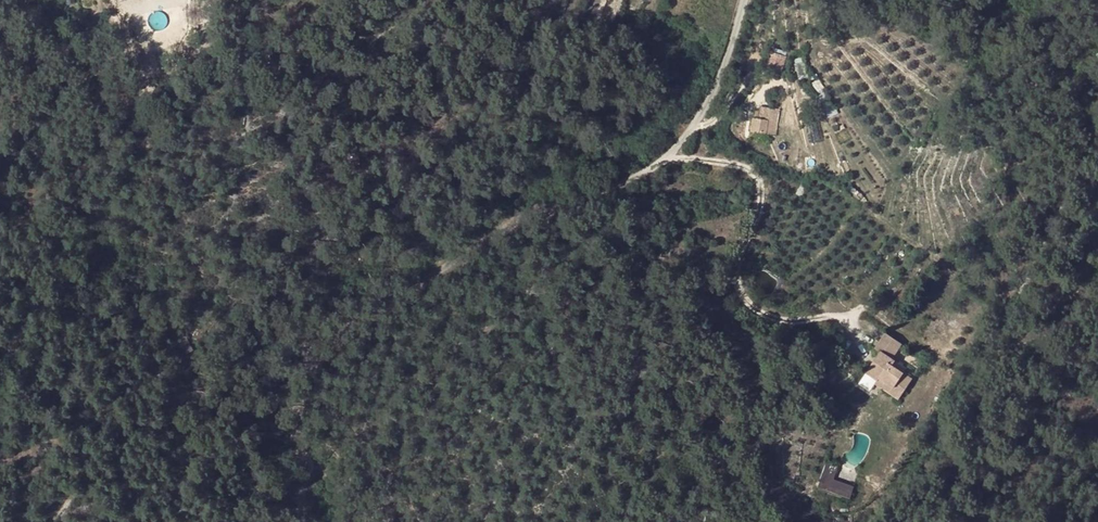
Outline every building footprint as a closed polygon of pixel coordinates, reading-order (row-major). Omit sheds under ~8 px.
[(767,64),(783,70),(788,57),(773,50),(767,64)] [(756,121),(754,133),(765,136),(767,123),(756,121)] [(348,162),(336,165),(339,177),(351,175),(348,162)] [(878,346),(861,370),(864,371),(875,376),(874,379),(880,383),(896,394),(909,374),(898,367),(889,360),(892,356),(887,352),(897,337),(882,326),(871,341),(878,346)] [(892,356),(889,360),(898,367),(901,362),(892,356)] [(864,371),(861,378),(870,384),(874,379),(864,371)] [(861,378),(859,383),(870,388),(874,379),(870,384),(861,378)] [(818,489),(851,496),(854,484),(834,480),(837,466),(823,464),(818,489)]
